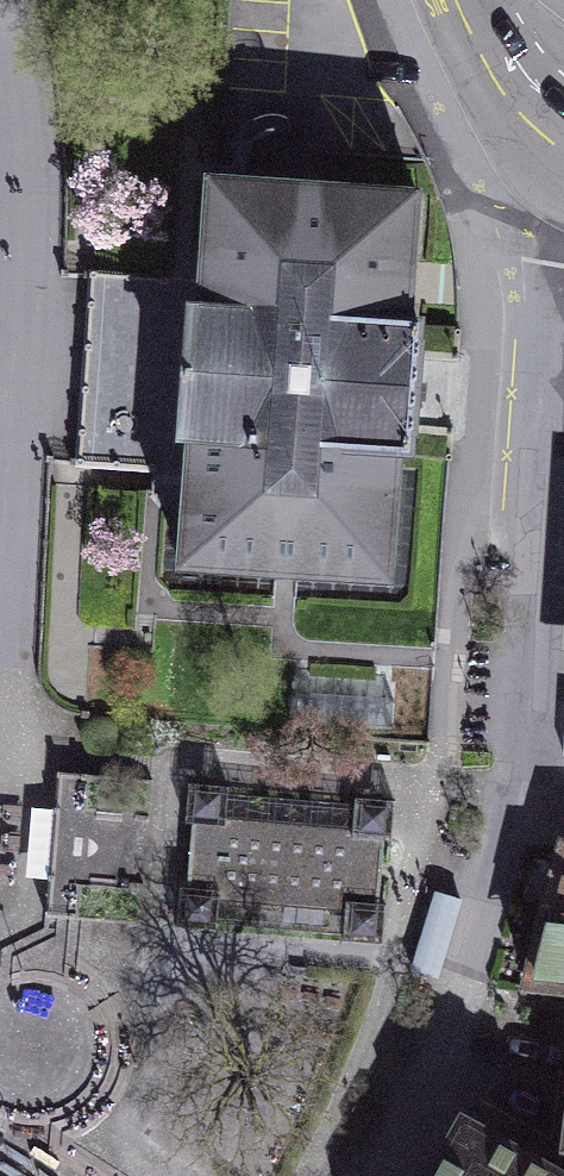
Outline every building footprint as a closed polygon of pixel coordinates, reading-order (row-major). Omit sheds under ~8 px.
[(415,199),(213,183),(207,264),(168,261),(167,277),(89,271),(74,467),(156,473),(155,492),(186,494),(181,568),(391,584),(400,457),(410,458),(415,389),(420,329),(405,328),(415,199)] [(152,782),(57,777),(48,917),(143,922),(152,782)] [(196,828),(192,895),(375,906),(379,839),(196,828)] [(563,852),(549,927),(563,929),(563,852)] [(549,927),(529,992),(563,995),(563,929),(549,927)] [(464,1135),(441,1175),(537,1175),(464,1135)]
